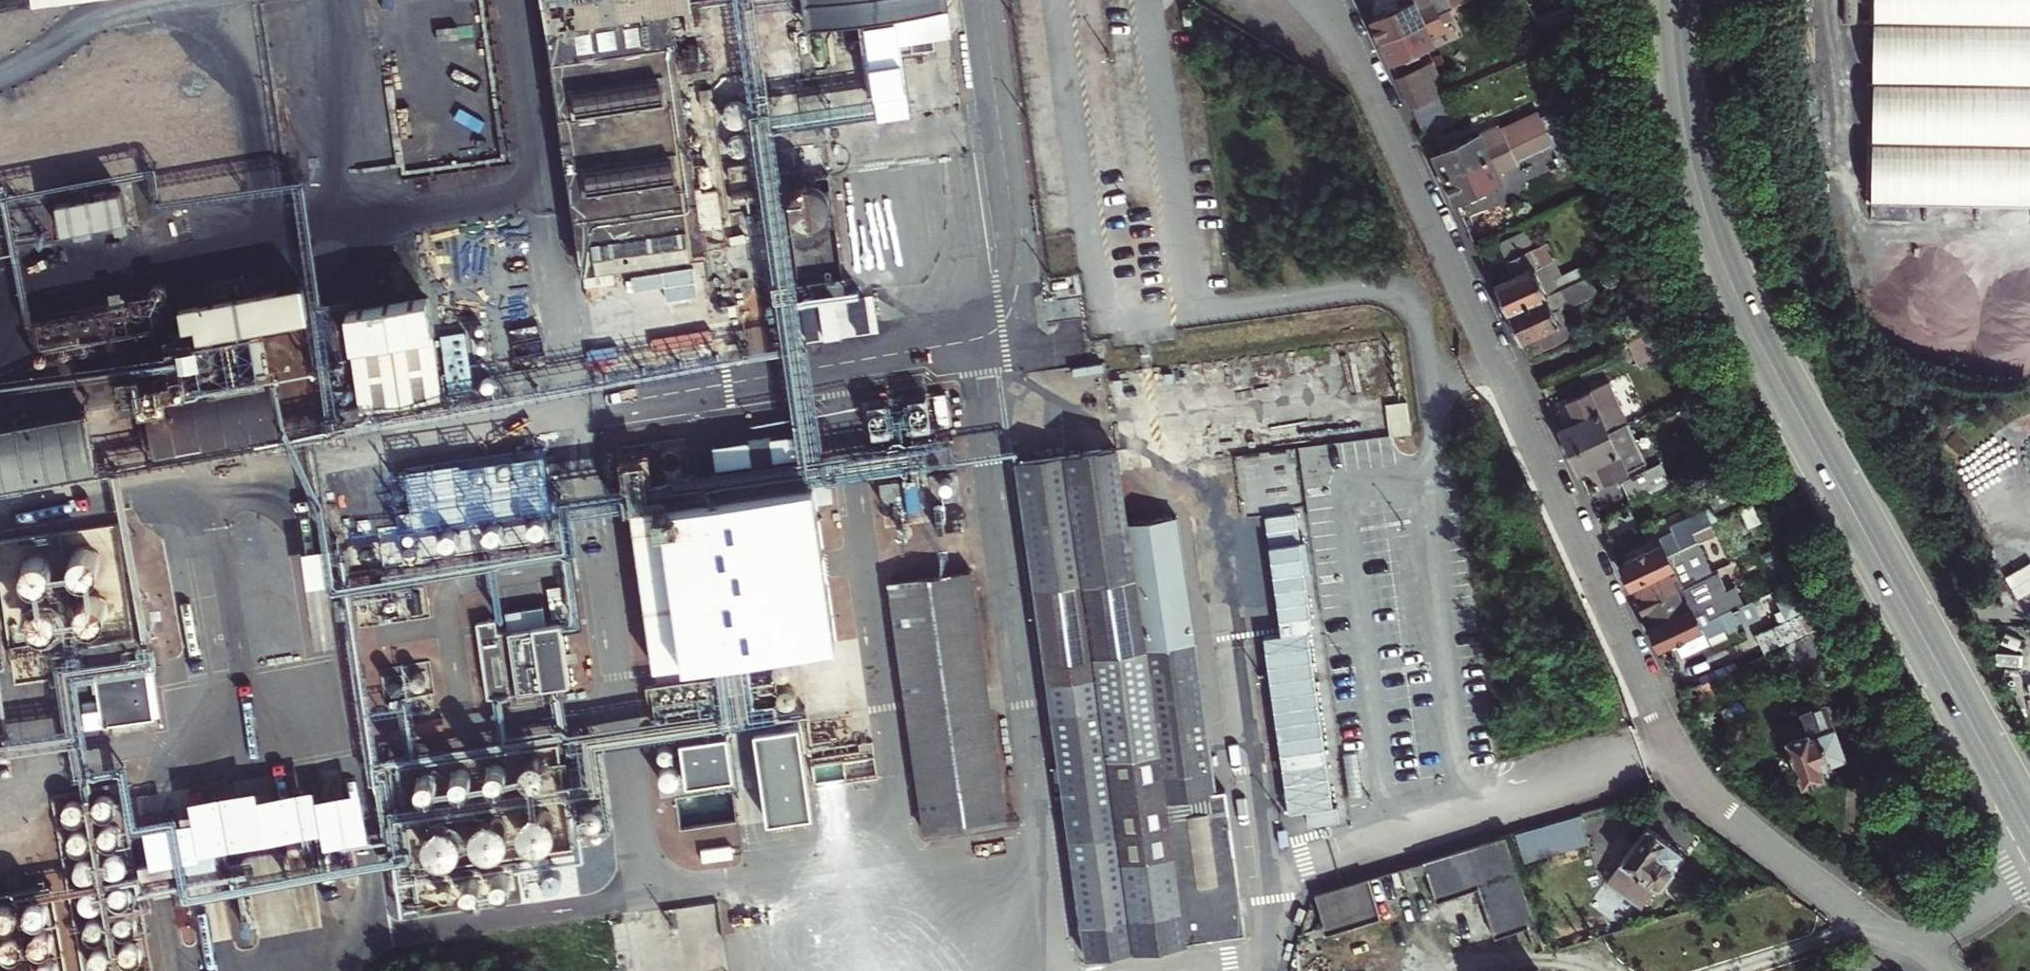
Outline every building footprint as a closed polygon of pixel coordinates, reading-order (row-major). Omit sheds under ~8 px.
[(668,9),(692,6),(691,0),(545,0),(583,271),(703,255),(668,9)] [(812,26),(946,4),(946,0),(808,0),(812,26)] [(1371,20),(1381,41),(1470,0),(1441,0),(1437,2),(1439,6),(1436,8),(1432,0),(1419,0),(1415,2),(1415,0),(1400,7),(1399,4),(1384,11),(1385,13),(1371,20)] [(1419,48),(1433,42),(1432,40),(1447,33),(1441,20),(1446,18),(1447,22),(1487,4),(1486,0),(1470,0),(1381,41),(1390,60),(1406,54),(1407,57),(1421,51),(1419,48)] [(2029,24),(2029,0),(1876,0),(1875,20),(2029,24)] [(1874,81),(2029,85),(2029,24),(1875,20),(1874,81)] [(1413,110),(1436,99),(1445,95),(1432,66),(1399,81),(1413,110)] [(2029,148),(2029,85),(1874,81),(1872,144),(2029,148)] [(1436,99),(1413,110),(1424,134),(1447,123),(1436,99)] [(725,122),(732,126),(740,124),(745,118),(745,110),(741,105),(735,102),(729,103),(723,108),(721,115),(725,122)] [(1445,180),(1548,131),(1576,118),(1570,106),(1543,119),(1545,124),(1530,130),(1529,128),(1512,136),(1514,138),(1506,142),(1498,126),(1462,142),(1461,140),(1448,146),(1449,148),(1434,155),(1445,180)] [(1485,191),(1483,189),(1507,178),(1504,171),(1516,165),(1515,161),(1553,143),(1548,131),(1445,180),(1455,202),(1472,194),(1473,197),(1485,191)] [(729,152),(735,154),(741,153),(745,149),(746,143),(743,137),(737,134),(730,136),(727,141),(726,147),(729,152)] [(67,169),(62,140),(40,143),(45,172),(67,169)] [(1870,203),(2029,207),(2029,148),(1872,144),(1870,203)] [(194,181),(199,186),(207,189),(216,187),(222,182),(225,174),(223,164),(216,157),(206,155),(197,159),(192,166),(191,174),(194,181)] [(790,218),(799,223),(809,223),(818,219),(824,211),(826,201),(824,192),(819,185),(811,181),(802,180),(793,183),(786,190),(783,200),(784,210),(790,218)] [(464,268),(465,263),(464,259),(463,254),(461,250),(458,246),(454,243),(450,241),(446,240),(441,239),(436,239),(432,241),(428,243),(424,246),(421,250),(419,254),(417,258),(417,263),(417,268),(419,272),(421,276),(424,280),(427,283),(431,285),(436,287),(440,287),(445,287),(450,285),(454,283),(458,280),(461,276),(463,272),(464,268)] [(1507,315),(1590,276),(1586,269),(1582,271),(1581,270),(1554,282),(1546,264),(1554,260),(1546,245),(1507,264),(1514,279),(1495,288),(1507,315)] [(1601,291),(1594,274),(1590,276),(1507,315),(1519,341),(1538,332),(1545,345),(1570,334),(1567,327),(1562,329),(1554,312),(1601,291)] [(301,292),(177,314),(181,337),(193,334),(195,346),(222,342),(307,327),(301,292)] [(426,299),(343,311),(357,411),(441,399),(426,299)] [(1669,328),(1643,340),(1652,360),(1678,348),(1669,328)] [(233,384),(117,404),(127,460),(277,433),(267,379),(233,384)] [(1567,401),(1576,421),(1559,428),(1568,448),(1569,450),(1626,423),(1608,383),(1567,401)] [(864,406),(870,449),(951,438),(946,395),(864,406)] [(1404,400),(1384,403),(1389,434),(1409,431),(1404,400)] [(0,426),(0,484),(97,466),(86,411),(0,426)] [(1569,450),(1579,471),(1592,464),(1598,467),(1604,481),(1645,462),(1626,423),(1569,450)] [(1124,523),(1115,449),(1016,462),(1086,957),(1243,935),(1222,791),(1213,792),(1173,516),(1124,523)] [(1629,500),(1668,481),(1660,464),(1620,482),(1629,500)] [(630,522),(653,683),(732,672),(836,657),(812,489),(629,515),(630,522)] [(519,518),(519,514),(519,509),(518,505),(516,501),(513,498),(510,495),(506,493),(502,492),(497,491),(493,492),(489,493),(485,495),(482,498),(479,501),(477,505),(476,509),(475,513),(476,518),(477,522),(479,525),(482,529),(485,531),(489,534),(493,535),(497,535),(501,535),(505,534),(509,532),(513,529),(515,526),(517,522),(519,518)] [(454,528),(455,524),(454,520),(453,516),(451,512),(449,509),(446,506),(442,504),(438,503),(434,503),(430,503),(426,504),(422,506),(419,509),(416,512),(414,516),(413,520),(413,524),(413,528),(414,532),(416,535),(419,539),(422,541),(425,543),(429,544),(434,545),(438,544),(441,543),(445,541),(448,539),(451,536),(453,532),(454,528)] [(390,537),(391,533),(390,529),(389,525),(387,521),(385,518),(381,515),(378,513),(374,512),(370,511),(365,512),(361,513),(358,515),(354,518),(352,521),(350,524),(349,528),(348,533),(348,537),(350,541),(352,544),(354,548),(357,550),(361,552),(365,554),(369,554),(373,554),(377,552),(381,550),(384,548),(387,545),(389,541),(390,537)] [(1662,544),(1622,563),(1632,585),(1632,586),(1634,585),(1672,567),(1667,556),(1696,542),(1692,533),(1709,525),(1703,511),(1671,526),(1673,531),(1660,538),(1662,544)] [(1709,525),(1692,533),(1696,542),(1713,534),(1709,525)] [(1643,605),(1710,572),(1696,542),(1667,556),(1672,567),(1634,585),(1643,605)] [(113,556),(22,571),(37,662),(128,646),(113,556)] [(1724,588),(1715,570),(1710,572),(1643,605),(1651,623),(1651,624),(1690,607),(1695,617),(1700,614),(1703,622),(1738,606),(1742,604),(1733,584),(1724,588)] [(969,574),(888,585),(920,823),(1002,812),(969,574)] [(505,630),(476,634),(485,698),(565,685),(555,622),(569,619),(564,594),(501,603),(505,630)] [(1742,604),(1738,606),(1744,618),(1746,623),(1760,617),(1752,600),(1742,604)] [(1744,618),(1738,606),(1703,622),(1700,614),(1695,617),(1690,607),(1651,624),(1650,624),(1661,646),(1677,639),(1684,656),(1709,644),(1706,635),(1744,618)] [(1786,620),(1755,634),(1763,651),(1793,637),(1786,620)] [(1810,635),(1796,641),(1804,658),(1795,661),(1801,676),(1824,665),(1810,635)] [(95,679),(101,728),(153,722),(147,672),(95,679)] [(1713,694),(1707,682),(1696,686),(1701,699),(1713,694)] [(769,819),(815,812),(801,725),(755,733),(769,819)] [(1835,729),(1812,737),(1810,732),(1787,740),(1804,785),(1825,777),(1822,766),(1845,757),(1835,729)] [(731,735),(681,741),(686,783),(736,777),(731,735)] [(366,848),(357,798),(315,805),(314,795),(259,804),(258,796),(189,808),(193,827),(140,836),(148,883),(216,871),(213,858),(320,840),(323,855),(366,848)] [(90,814),(96,819),(103,819),(109,816),(112,810),(111,803),(106,797),(98,796),(91,800),(88,807),(90,814)] [(61,820),(67,824),(73,825),(79,821),(82,816),(82,809),(76,803),(68,801),(61,806),(59,813),(61,820)] [(1522,860),(1588,841),(1579,810),(1513,829),(1522,860)] [(96,845),(102,849),(109,849),(115,846),(118,840),(117,834),(112,827),(104,826),(97,830),(94,837),(96,845)] [(1639,891),(1645,883),(1655,891),(1660,891),(1673,873),(1671,867),(1680,854),(1645,829),(1620,865),(1623,868),(1616,879),(1616,882),(1632,893),(1639,891)] [(67,850),(73,855),(79,855),(85,852),(88,846),(88,839),(82,833),(74,832),(67,836),(65,843),(67,850)] [(1533,952),(1541,949),(1504,838),(1420,863),(1433,903),(1475,889),(1492,939),(1525,928),(1533,952)] [(102,874),(108,878),(114,879),(120,875),(123,870),(123,863),(117,857),(109,856),(102,860),(99,867),(102,874)] [(71,880),(77,884),(83,885),(89,881),(92,875),(92,869),(86,863),(78,861),(71,866),(68,873),(71,880)] [(1310,893),(1321,932),(1374,917),(1363,879),(1310,893)] [(106,904),(112,909),(119,909),(124,906),(127,900),(127,893),(122,887),(113,886),(106,890),(104,897),(106,904)] [(77,910),(82,914),(89,915),(95,911),(98,906),(98,899),(92,893),(84,891),(77,896),(74,903),(77,910)] [(17,919),(23,924),(30,924),(36,921),(39,915),(38,908),(33,902),(25,901),(18,905),(15,912),(17,919)] [(0,928),(6,925),(9,919),(9,912),(3,906),(0,906),(0,928)] [(111,933),(117,938),(124,938),(130,935),(133,929),(132,922),(127,916),(119,915),(112,919),(109,926),(111,933)] [(82,939),(88,943),(95,944),(101,941),(104,935),(103,928),(98,922),(90,921),(83,925),(80,932),(82,939)] [(22,949),(28,953),(35,954),(41,950),(44,945),(43,938),(38,932),(30,931),(23,935),(20,942),(22,949)] [(4,959),(10,956),(13,950),(13,943),(7,937),(0,936),(0,959),(4,959)] [(118,964),(124,968),(130,969),(136,965),(139,959),(139,953),(133,947),(125,945),(118,950),(116,957),(118,964)] [(90,970),(107,970),(110,966),(109,959),(104,953),(96,951),(88,956),(86,963),(88,970),(90,970)] [(49,967),(44,961),(35,960),(28,964),(26,970),(49,970),(49,967)]
